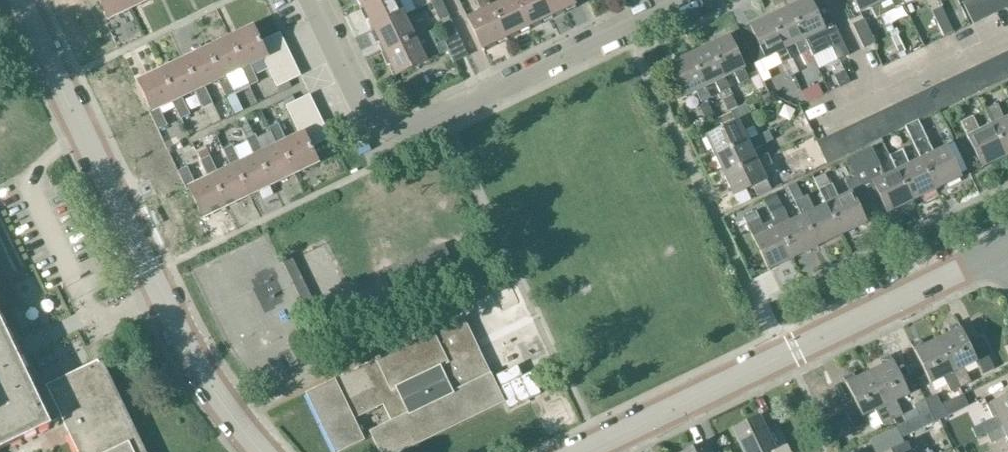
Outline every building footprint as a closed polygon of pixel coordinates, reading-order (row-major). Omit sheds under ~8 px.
[(129,11),(123,0),(99,0),(108,20),(129,11)] [(151,0),(123,0),(129,11),(151,0)] [(360,9),(378,0),(356,0),(360,9)] [(371,31),(405,15),(398,0),(378,0),(360,9),(371,31)] [(446,15),(439,0),(434,0),(429,2),(437,19),(446,15)] [(467,19),(484,53),(507,42),(491,8),(487,0),(480,0),(476,2),(481,12),(467,19)] [(507,42),(530,31),(515,0),(506,0),(491,8),(507,42)] [(530,31),(552,20),(543,0),(515,0),(530,31)] [(572,0),(543,0),(552,20),(576,9),(572,0)] [(820,47),(830,42),(839,60),(849,55),(824,3),(813,8),(809,0),(804,0),(788,7),(805,42),(815,37),(820,47)] [(860,14),(869,10),(874,20),(885,15),(880,5),(880,4),(880,5),(878,0),(854,0),(860,14)] [(880,5),(889,0),(894,10),(904,5),(902,0),(878,0),(880,5),(880,4),(880,5)] [(972,25),(984,19),(974,0),(969,0),(962,3),(972,25)] [(984,19),(995,14),(988,0),(974,0),(984,19)] [(995,14),(1006,9),(1001,0),(988,0),(995,14)] [(814,62),(810,52),(805,42),(788,7),(769,17),(785,50),(786,50),(796,45),(801,56),(806,66),(814,62)] [(371,31),(381,54),(416,38),(405,15),(371,31)] [(740,31),(756,65),(777,55),(782,65),(787,62),(791,61),(786,50),(785,50),(769,17),(750,26),(740,31)] [(875,43),(864,19),(852,24),(863,48),(875,43)] [(416,38),(381,54),(393,78),(447,51),(453,64),(467,57),(451,24),(442,29),(447,40),(437,45),(431,31),(416,38)] [(261,55),(256,45),(260,43),(252,27),(228,38),(243,69),(240,70),(248,87),(258,82),(250,66),(263,59),(261,55)] [(256,45),(261,55),(285,44),(280,33),(260,43),(256,45)] [(898,35),(892,38),(900,54),(906,51),(898,35)] [(749,81),(728,36),(708,46),(724,79),(725,79),(735,74),(740,85),(749,81)] [(227,77),(240,70),(243,69),(228,38),(205,49),(220,80),(217,81),(225,97),(235,93),(227,77)] [(285,44),(261,55),(263,59),(266,66),(290,55),(285,44)] [(689,55),(705,88),(706,88),(716,83),(721,94),(730,90),(725,79),(724,79),(708,46),(689,55)] [(205,88),(217,81),(220,80),(205,49),(182,60),(197,91),(194,92),(202,109),(212,104),(205,88)] [(290,55),(266,66),(271,77),(295,65),(290,55)] [(689,55),(669,64),(686,99),(696,94),(701,103),(711,99),(706,88),(705,88),(689,55)] [(182,98),(194,92),(197,91),(182,60),(159,71),(174,103),(172,103),(180,119),(189,114),(182,98)] [(782,65),(780,66),(786,79),(793,75),(787,62),(782,65)] [(300,76),(295,65),(271,77),(277,88),(300,76)] [(160,109),(172,103),(174,103),(159,71),(137,82),(151,111),(149,112),(157,130),(167,125),(160,109)] [(844,71),(824,80),(829,92),(850,82),(844,71)] [(819,85),(803,93),(807,102),(823,94),(819,85)] [(235,93),(225,97),(230,108),(240,103),(235,93)] [(291,117),(315,106),(309,95),(286,107),(291,117)] [(914,123),(917,122),(920,121),(925,118),(914,97),(903,102),(914,123)] [(892,107),(903,129),(905,127),(914,123),(903,102),(892,107)] [(310,148),(307,150),(302,139),(300,135),(287,141),(279,124),(273,113),(274,113),(271,106),(261,111),(277,146),(292,176),(318,164),(310,148)] [(291,117),(296,128),(320,117),(315,106),(291,117)] [(728,114),(717,119),(723,130),(749,117),(743,106),(737,109),(728,114)] [(1007,157),(1007,156),(1007,118),(1004,120),(997,106),(985,112),(992,126),(1007,157)] [(882,112),(892,134),(903,129),(892,107),(882,112)] [(871,117),(881,139),(892,134),(882,112),(871,117)] [(296,128),(300,135),(302,139),(325,128),(320,117),(296,128)] [(757,136),(753,127),(749,117),(723,130),(705,138),(714,158),(748,142),(748,141),(757,136)] [(860,122),(870,144),(881,139),(871,117),(860,122)] [(974,117),(961,124),(982,169),(1007,157),(992,126),(981,131),(974,117)] [(849,128),(859,149),(870,144),(860,122),(849,128)] [(936,191),(961,179),(946,148),(933,154),(917,122),(914,123),(905,127),(921,160),(936,191)] [(307,150),(310,148),(330,138),(325,128),(302,139),(307,150)] [(838,133),(848,154),(859,149),(849,128),(838,133)] [(827,138),(838,160),(848,154),(838,133),(827,138)] [(246,140),(254,157),(254,156),(269,187),(292,176),(277,146),(264,152),(256,135),(246,140)] [(714,158),(723,175),(723,177),(758,161),(757,160),(753,151),(762,146),(757,136),(748,141),(748,142),(714,158)] [(816,143),(827,165),(838,160),(827,138),(816,143)] [(254,156),(254,157),(241,163),(233,146),(223,150),(231,167),(232,167),(247,198),(269,187),(254,156)] [(897,171),(912,202),(936,191),(921,160),(909,166),(902,152),(890,158),(897,171)] [(758,161),(723,177),(733,197),(752,188),(757,197),(771,191),(761,170),(772,165),(768,155),(757,160),(758,161)] [(201,162),(209,178),(224,209),(247,198),(232,167),(231,167),(219,173),(211,157),(201,162)] [(897,171),(885,177),(878,163),(866,169),(887,214),(912,202),(897,171)] [(187,168),(178,172),(187,191),(190,190),(203,219),(224,209),(209,178),(195,185),(187,168)] [(826,205),(842,236),(866,224),(851,193),(838,200),(831,186),(830,186),(825,174),(814,180),(826,205)] [(802,216),(817,248),(842,236),(826,205),(814,211),(808,197),(795,203),(802,216)] [(778,228),(793,259),(817,248),(802,216),(790,222),(783,208),(771,214),(774,220),(778,228)] [(778,228),(774,220),(762,226),(759,220),(756,212),(743,217),(747,226),(769,271),(776,268),(793,259),(778,228)] [(309,323),(318,319),(288,256),(279,261),(309,323)] [(481,285),(463,294),(469,305),(486,297),(481,285)] [(306,394),(334,451),(342,451),(364,441),(353,420),(383,406),(390,422),(369,432),(379,451),(403,451),(505,403),(489,371),(479,350),(463,317),(448,325),(448,326),(432,334),(431,333),(364,365),(334,380),(306,394)] [(97,362),(63,378),(62,374),(46,382),(48,386),(45,387),(46,389),(35,394),(0,321),(0,446),(61,418),(77,451),(141,451),(97,362)] [(951,333),(937,340),(960,389),(971,384),(964,369),(977,363),(983,376),(995,370),(981,342),(970,348),(958,324),(949,328),(951,333)] [(132,345),(125,330),(87,347),(95,362),(132,345)] [(922,341),(911,346),(930,385),(944,378),(951,393),(960,389),(937,340),(925,346),(922,341)] [(883,366),(869,373),(892,421),(903,416),(896,401),(908,395),(890,356),(880,361),(883,366)] [(498,388),(509,410),(541,394),(531,373),(522,377),(516,366),(496,376),(501,387),(498,388)] [(854,374),(843,379),(855,403),(844,408),(855,430),(867,424),(864,417),(875,411),(883,426),(892,421),(869,373),(856,379),(854,374)] [(939,420),(940,421),(969,407),(963,395),(941,406),(946,417),(939,420)] [(990,404),(997,417),(972,429),(977,439),(987,434),(1007,424),(1007,395),(990,404)] [(925,401),(935,423),(940,421),(939,420),(946,417),(941,406),(940,406),(935,396),(925,401)] [(918,416),(924,429),(935,423),(925,401),(913,407),(917,417),(918,416)] [(918,416),(917,417),(918,417),(897,427),(902,439),(924,429),(918,416)] [(759,419),(734,431),(744,451),(770,451),(773,450),(774,451),(791,451),(780,429),(767,435),(759,419)] [(1007,441),(1007,424),(987,434),(992,444),(1006,438),(1007,441)] [(907,444),(890,451),(911,451),(907,444)]
